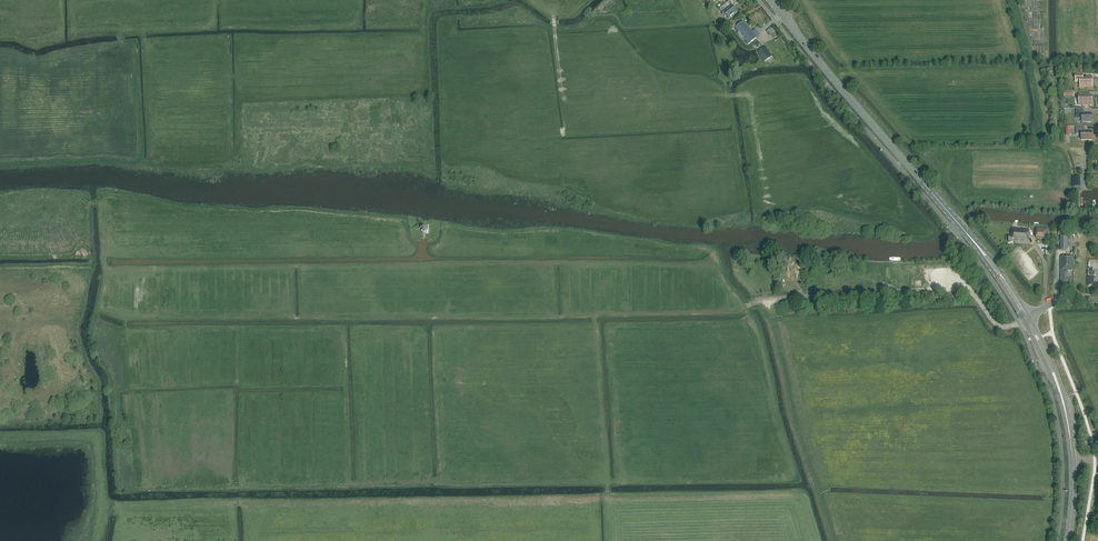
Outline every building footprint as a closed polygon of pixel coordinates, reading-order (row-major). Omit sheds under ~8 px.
[(726,17),(728,20),(737,13),(733,8),(734,7),(734,6),(732,5),(733,4),(731,0),(720,9),(722,12),(722,15),(724,18),(726,17)] [(1085,0),(1078,0),(1078,1),(1076,1),(1076,11),(1090,11),(1090,2),(1085,1),(1085,0)] [(736,23),(734,20),(732,21),(728,24),(731,28),(732,27),(733,28),(736,25),(735,24),(736,23)] [(1075,21),(1075,31),(1086,31),(1086,28),(1091,28),(1091,22),(1086,22),(1086,21),(1075,21)] [(751,34),(742,23),(735,29),(738,32),(739,32),(745,40),(744,40),(748,45),(759,35),(755,31),(751,34)] [(1091,44),(1085,44),(1085,40),(1075,40),(1075,45),(1078,45),(1078,53),(1091,53),(1091,44)] [(772,57),(765,47),(758,52),(764,62),(772,57)] [(1091,87),(1091,77),(1082,77),(1082,74),(1076,74),(1076,80),(1081,80),(1081,87),(1091,87)] [(1090,101),(1089,94),(1079,94),(1079,106),(1092,105),(1092,100),(1090,101)] [(1076,110),(1076,118),(1081,118),(1081,122),(1092,122),(1092,114),(1084,114),(1083,110),(1076,110)] [(1084,128),(1075,128),(1076,134),(1081,134),(1081,140),(1092,140),(1092,131),(1084,132),(1084,128)] [(1028,230),(1012,228),(1011,236),(1009,236),(1008,241),(1014,242),(1014,243),(1028,244),(1029,234),(1028,234),(1028,230)] [(1047,229),(1037,228),(1036,238),(1046,239),(1047,229)] [(1060,258),(1060,271),(1060,285),(1062,285),(1062,287),(1067,287),(1067,281),(1068,281),(1068,277),(1067,271),(1073,271),(1073,257),(1060,258)] [(924,269),(925,281),(932,280),(932,274),(938,274),(938,268),(924,269)]
